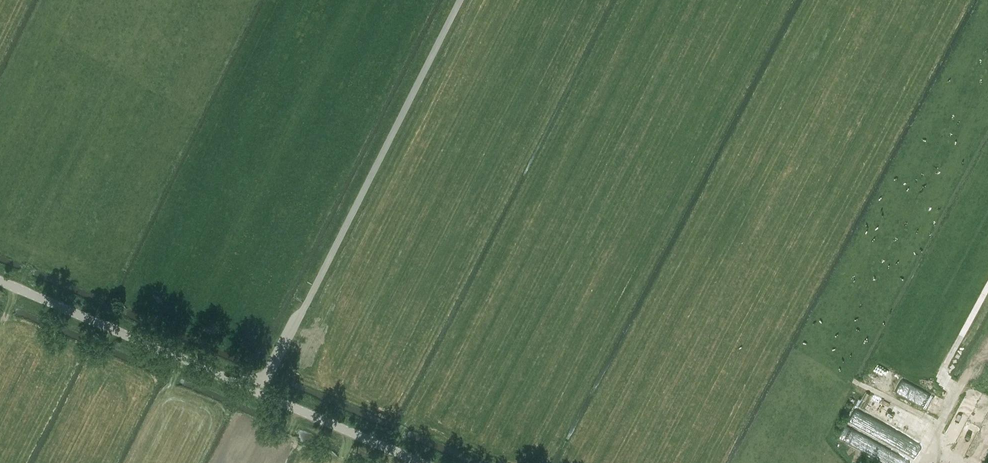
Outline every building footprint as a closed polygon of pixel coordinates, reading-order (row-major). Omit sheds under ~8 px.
[(944,440),(957,446),(974,404),(961,399),(944,440)] [(865,415),(858,429),(893,446),(900,432),(865,415)] [(903,455),(853,432),(847,444),(888,462),(900,462),(903,455)]
